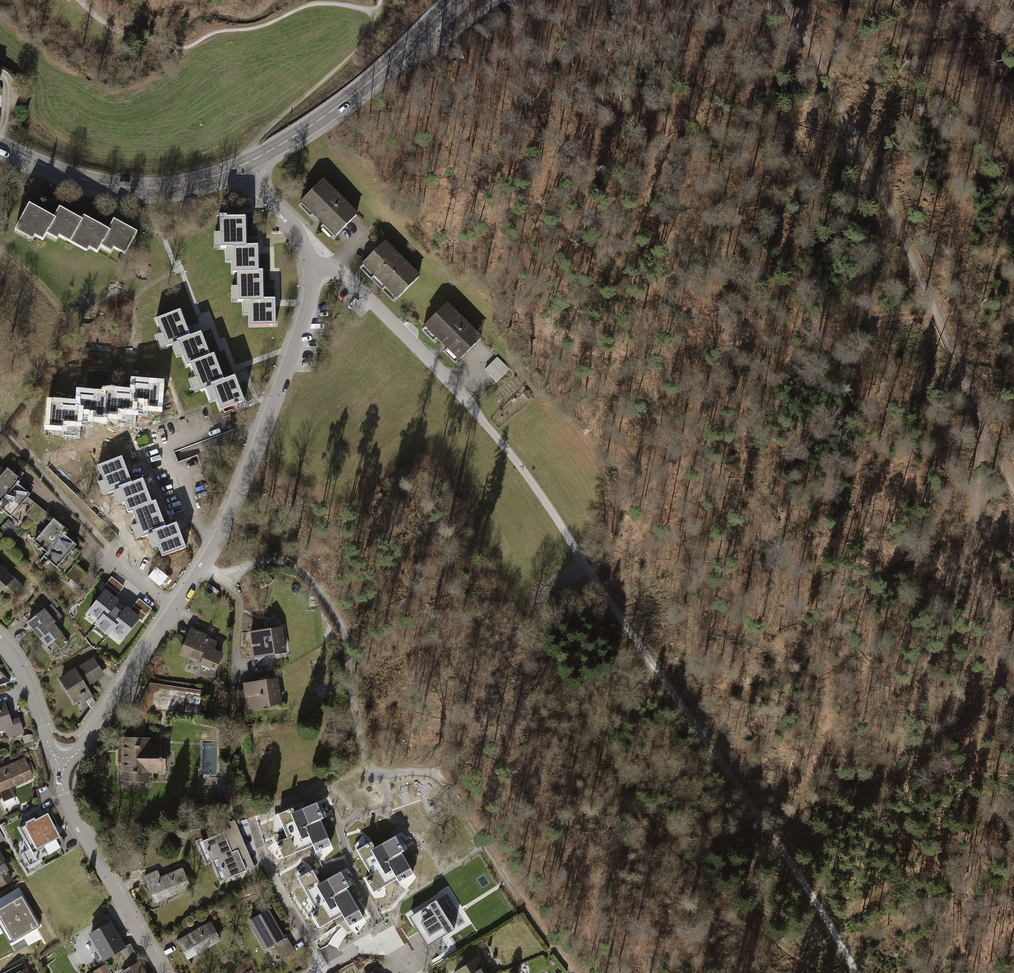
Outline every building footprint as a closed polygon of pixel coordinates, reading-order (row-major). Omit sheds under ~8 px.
[(299,207),(332,239),(355,216),(322,184),(299,207)] [(29,202),(29,208),(16,232),(14,235),(33,245),(35,240),(44,245),(47,238),(58,245),(59,240),(89,257),(90,250),(98,256),(102,247),(112,251),(115,246),(126,252),(138,230),(115,218),(110,227),(84,214),(83,218),(60,205),(55,214),(29,202)] [(231,215),(216,218),(216,238),(220,238),(220,247),(229,248),(229,259),(233,259),(233,290),(239,291),(238,300),(247,300),(246,310),(250,312),(250,325),(277,325),(277,297),(265,297),(265,269),(261,269),(261,243),(250,243),(249,214),(231,215)] [(362,269),(396,302),(417,280),(384,247),(362,269)] [(424,329),(460,363),(483,339),(447,305),(424,329)] [(182,309),(153,320),(159,339),(162,337),(166,346),(175,343),(178,354),(182,354),(193,383),(197,381),(200,390),(207,389),(211,399),(218,395),(222,409),(246,400),(237,372),(225,375),(215,349),(211,351),(203,331),(191,335),(182,309)] [(147,407),(159,409),(160,384),(135,382),(133,394),(107,392),(106,394),(81,393),(80,404),(52,401),(49,431),(69,433),(69,430),(78,430),(79,424),(92,426),(93,419),(123,422),(124,417),(133,418),(134,410),(146,412),(147,407)] [(526,390),(522,394),(528,400),(532,397),(526,390)] [(121,457),(94,467),(101,486),(105,484),(108,491),(114,490),(118,502),(124,500),(136,531),(140,530),(142,536),(146,535),(150,547),(156,544),(162,556),(186,547),(176,523),(165,527),(156,500),(151,502),(142,479),(131,483),(121,457)] [(6,472),(0,478),(0,507),(11,518),(32,495),(6,472)] [(34,503),(25,514),(38,525),(47,514),(34,503)] [(48,514),(40,524),(46,530),(54,520),(48,514)] [(78,544),(53,523),(34,546),(58,567),(78,544)] [(0,564),(0,594),(7,587),(15,578),(0,564)] [(118,597),(125,584),(112,576),(104,589),(118,597)] [(17,595),(26,587),(18,578),(9,587),(17,595)] [(120,602),(105,590),(88,612),(99,621),(94,626),(110,638),(114,633),(124,641),(141,619),(128,609),(124,613),(116,607),(120,602)] [(132,608),(142,619),(152,609),(142,599),(132,608)] [(60,617),(52,605),(27,622),(50,658),(71,645),(55,620),(60,617)] [(283,630),(252,633),(255,659),(286,656),(283,630)] [(222,644),(192,634),(183,658),(214,668),(222,644)] [(94,657),(59,678),(75,704),(84,699),(86,703),(94,698),(88,687),(106,676),(94,657)] [(281,679),(241,684),(244,709),(284,704),(281,679)] [(184,711),(187,701),(200,704),(202,696),(172,690),(169,708),(184,711)] [(10,704),(0,707),(0,737),(18,732),(10,704)] [(152,738),(123,738),(123,780),(151,781),(151,772),(167,772),(168,747),(152,747),(152,738)] [(0,768),(0,788),(1,792),(32,780),(25,759),(0,768)] [(5,802),(15,797),(12,789),(2,794),(5,802)] [(293,808),(278,814),(288,838),(277,842),(283,858),(313,845),(316,851),(331,845),(321,820),(324,819),(317,803),(295,812),(293,808)] [(61,838),(48,813),(20,827),(33,852),(61,838)] [(216,858),(225,878),(245,869),(235,848),(230,851),(221,831),(202,839),(211,860),(216,858)] [(375,847),(372,841),(355,850),(369,874),(364,877),(373,893),(397,879),(398,883),(414,874),(402,853),(404,851),(395,836),(375,847)] [(0,858),(0,883),(11,877),(0,858)] [(183,866),(149,882),(161,906),(194,889),(183,866)] [(312,870),(298,878),(317,911),(313,913),(320,927),(342,914),(349,925),(363,917),(347,889),(350,887),(341,871),(320,883),(312,870)] [(22,897),(2,908),(16,933),(36,921),(22,897)] [(438,899),(409,916),(428,949),(457,932),(438,899)] [(268,908),(248,920),(264,949),(274,943),(285,937),(283,935),(268,908)] [(112,920),(90,933),(105,960),(127,947),(112,920)] [(211,921),(181,941),(194,961),(224,942),(211,921)] [(285,934),(283,935),(285,937),(274,943),(282,959),(296,952),(285,934)] [(460,972),(492,972),(482,958),(460,972)] [(124,972),(125,972),(145,972),(140,963),(124,972)]
